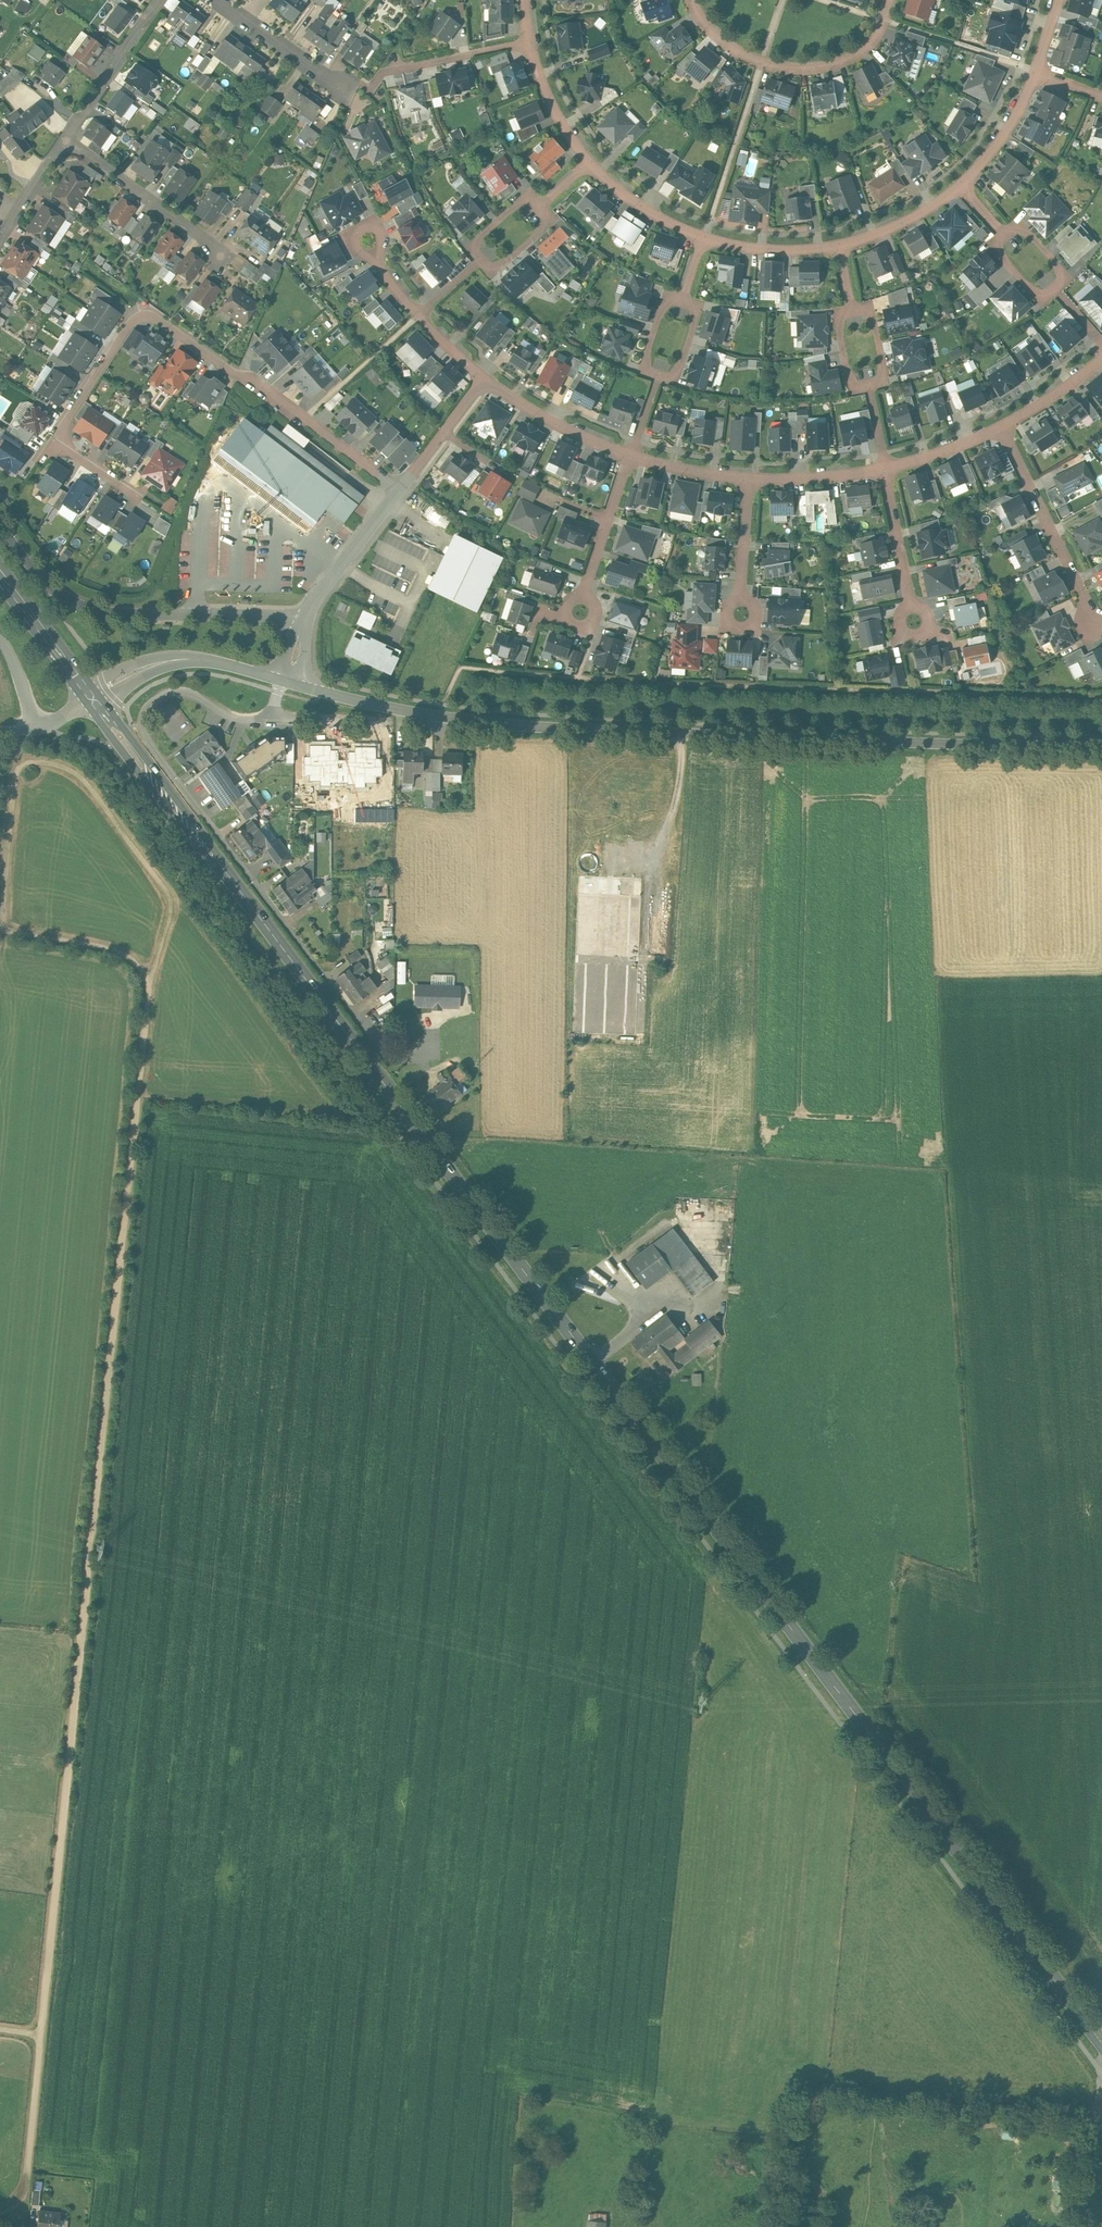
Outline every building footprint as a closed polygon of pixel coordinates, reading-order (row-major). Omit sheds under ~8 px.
[(24,15),(31,3),(25,0),(20,0),(15,10),(24,15)] [(193,9),(181,0),(166,22),(173,27),(179,18),(184,21),(193,9)] [(269,4),(281,13),(290,0),(272,0),(269,4)] [(281,13),(293,21),(307,0),(290,0),(281,13)] [(488,1),(488,6),(491,9),(491,22),(491,23),(504,23),(510,23),(510,11),(512,10),(512,0),(489,0),(488,1)] [(642,4),(647,20),(657,17),(659,21),(672,16),(666,0),(653,0),(642,4)] [(905,13),(927,20),(933,0),(910,0),(905,13)] [(1068,11),(1080,14),(1087,17),(1087,16),(1088,16),(1090,15),(1092,9),(1091,7),(1093,0),(1072,0),(1068,11)] [(1026,7),(1014,3),(1011,13),(1023,17),(1026,7)] [(117,5),(103,24),(118,35),(132,16),(120,7),(117,5)] [(326,5),(319,15),(326,20),(333,10),(326,5)] [(206,17),(193,9),(184,21),(184,22),(188,25),(184,31),(192,37),(206,17)] [(459,25),(442,13),(430,30),(447,42),(459,25)] [(1023,17),(1011,13),(1009,19),(1021,23),(1023,17)] [(1009,19),(993,14),(989,27),(993,28),(988,43),(1001,48),(1012,51),(1021,23),(1009,19)] [(1087,17),(1080,14),(1077,22),(1096,28),(1098,20),(1087,16),(1087,17)] [(316,20),(303,37),(316,46),(326,32),(320,28),(323,25),(316,20)] [(332,25),(327,33),(326,32),(316,46),(329,55),(339,41),(350,26),(342,21),(337,28),(332,25)] [(504,23),(491,23),(491,22),(485,22),(485,39),(504,35),(504,23)] [(577,24),(558,26),(558,28),(558,29),(559,36),(559,37),(560,37),(561,50),(571,49),(574,51),(578,50),(581,47),(579,37),(583,33),(578,30),(577,24)] [(1080,30),(1064,25),(1059,38),(1063,39),(1060,45),(1086,54),(1088,48),(1087,48),(1090,40),(1078,36),(1080,30)] [(350,26),(339,41),(344,45),(355,30),(350,26)] [(670,35),(664,40),(666,43),(674,54),(675,53),(678,54),(681,52),(681,49),(692,41),(681,27),(670,35)] [(665,28),(650,36),(659,48),(666,43),(664,40),(670,35),(665,28)] [(355,30),(344,45),(350,49),(357,39),(357,40),(361,34),(355,30)] [(926,38),(907,31),(904,42),(917,46),(922,48),(926,38)] [(187,42),(176,34),(170,41),(181,49),(187,42)] [(188,42),(194,47),(200,38),(194,34),(188,42)] [(253,51),(229,34),(213,56),(220,61),(232,70),(239,61),(244,65),(244,64),(253,52),(253,51)] [(103,48),(88,37),(73,57),(78,61),(88,68),(103,48)] [(350,49),(343,58),(357,68),(371,49),(357,40),(357,39),(350,49)] [(904,42),(896,39),(894,48),(892,47),(889,55),(891,55),(888,64),(909,71),(917,46),(904,42)] [(206,42),(200,52),(205,56),(211,46),(206,42)] [(28,53),(39,60),(46,51),(35,43),(28,53)] [(606,45),(589,51),(592,60),(610,54),(609,53),(607,54),(604,46),(606,45)] [(1086,54),(1060,45),(1058,52),(1055,51),(1051,64),(1067,69),(1069,63),(1081,67),(1083,59),(1084,60),(1086,54)] [(719,59),(705,48),(698,57),(687,70),(701,82),(714,66),(719,60),(719,59)] [(1012,51),(1001,48),(999,55),(1009,58),(1012,51)] [(265,60),(253,52),(244,64),(256,73),(261,67),(265,60)] [(692,52),(677,66),(685,72),(687,70),(698,57),(692,52)] [(73,57),(68,53),(63,59),(74,67),(78,61),(73,57)] [(996,61),(977,54),(974,60),(978,62),(978,61),(992,68),(996,61)] [(206,56),(196,69),(198,70),(202,73),(211,60),(211,59),(206,56)] [(211,60),(202,73),(204,74),(208,77),(220,61),(213,56),(211,59),(211,60)] [(719,60),(714,66),(719,71),(722,67),(726,60),(721,56),(719,59),(719,60)] [(509,60),(491,67),(493,74),(503,71),(503,70),(511,67),(511,66),(509,60)] [(992,68),(978,61),(978,62),(965,90),(989,102),(1003,73),(992,68)] [(63,73),(47,62),(40,72),(43,75),(40,79),(52,88),(63,73)] [(520,63),(511,66),(511,67),(503,70),(503,71),(506,77),(504,78),(507,84),(508,84),(511,91),(519,87),(520,89),(528,85),(525,77),(526,77),(524,71),(523,71),(520,63)] [(147,71),(144,71),(136,66),(132,71),(128,76),(129,77),(125,81),(136,89),(145,95),(146,93),(149,88),(154,87),(157,84),(156,81),(156,80),(155,76),(147,71)] [(871,66),(854,74),(865,96),(882,88),(876,76),(871,66)] [(265,70),(261,67),(256,73),(261,76),(265,70)] [(728,70),(722,67),(719,71),(711,83),(716,86),(719,81),(720,81),(728,70)] [(735,73),(730,67),(728,70),(720,81),(726,83),(728,86),(723,98),(737,103),(744,82),(739,77),(740,76),(736,72),(735,73)] [(24,75),(13,68),(9,74),(20,81),(24,75)] [(437,78),(441,95),(451,93),(452,95),(461,94),(460,91),(470,89),(466,69),(456,72),(455,70),(447,72),(447,73),(437,76),(437,78)] [(198,70),(190,80),(196,84),(204,74),(202,73),(198,70)] [(886,72),(876,76),(882,88),(895,82),(886,72)] [(0,82),(0,96),(1,98),(20,81),(9,74),(0,82)] [(208,77),(204,74),(196,84),(205,91),(212,80),(208,77)] [(598,76),(588,74),(587,80),(580,79),(577,92),(584,94),(582,100),(592,103),(593,97),(597,98),(601,99),(603,87),(604,82),(597,81),(598,76)] [(842,76),(833,78),(834,82),(836,94),(847,93),(842,76)] [(429,82),(433,99),(441,97),(441,95),(437,78),(429,80),(429,82)] [(777,83),(769,81),(765,91),(762,100),(771,103),(770,104),(779,107),(779,106),(788,109),(794,89),(786,86),(786,85),(778,82),(777,83)] [(225,89),(215,82),(212,87),(221,94),(225,89)] [(314,94),(296,82),(284,98),(302,111),(314,94)] [(421,86),(425,102),(433,100),(433,99),(429,82),(421,83),(421,86)] [(834,82),(810,86),(814,111),(838,107),(836,94),(834,82)] [(421,86),(398,91),(402,114),(426,109),(425,102),(421,86)] [(615,89),(603,87),(601,99),(597,98),(603,107),(619,96),(615,89)] [(153,98),(146,93),(145,95),(136,89),(133,94),(149,105),(153,98)] [(765,91),(758,89),(753,103),(761,106),(762,100),(765,91)] [(132,102),(118,92),(107,107),(114,113),(115,114),(116,112),(117,110),(123,115),(132,102)] [(1064,103),(1042,92),(1038,99),(1036,102),(1037,102),(1035,106),(1040,109),(1037,116),(1058,126),(1061,120),(1057,118),(1064,103)] [(326,103),(314,94),(302,111),(300,113),(312,122),(319,112),(325,117),(332,108),(325,103),(326,103)] [(282,105),(268,95),(259,109),(272,118),(282,105)] [(977,106),(964,98),(957,109),(960,111),(961,111),(970,117),(977,106)] [(2,102),(0,104),(0,111),(5,117),(10,113),(2,102)] [(38,102),(10,124),(22,139),(45,121),(48,118),(44,113),(46,110),(43,108),(38,102)] [(537,103),(515,113),(522,128),(522,129),(535,123),(544,119),(537,103)] [(164,109),(156,104),(153,108),(162,113),(164,109)] [(618,109),(613,114),(610,114),(607,117),(608,119),(599,128),(615,143),(633,125),(618,109)] [(970,117),(961,111),(960,111),(948,132),(962,141),(966,134),(967,135),(972,127),(970,126),(975,119),(970,117)] [(1058,126),(1037,116),(1034,123),(1028,120),(1026,124),(1025,124),(1024,127),(1020,134),(1043,146),(1050,131),(1055,133),(1058,126)] [(1101,118),(1096,116),(1092,127),(1098,129),(1095,136),(1101,138),(1101,116),(1101,118)] [(110,133),(92,120),(85,130),(86,131),(83,135),(84,135),(91,141),(100,147),(103,149),(106,151),(116,137),(110,133)] [(345,138),(356,158),(372,150),(377,160),(389,153),(373,123),(364,128),(363,125),(351,132),(352,134),(345,138)] [(535,123),(522,129),(522,128),(517,130),(522,143),(539,133),(535,123)] [(640,123),(628,135),(634,141),(646,129),(640,123)] [(10,124),(0,132),(0,137),(17,159),(30,149),(22,139),(10,124)] [(319,135),(306,125),(299,134),(307,140),(313,144),(319,135)] [(307,140),(299,134),(294,141),(302,147),(307,140)] [(91,141),(84,135),(79,141),(87,147),(91,141)] [(932,147),(924,136),(911,145),(910,143),(904,147),(909,155),(911,154),(913,158),(922,172),(923,173),(941,161),(940,160),(945,156),(937,144),(932,147)] [(552,137),(541,147),(540,145),(535,149),(536,151),(529,158),(542,172),(555,161),(565,152),(552,137)] [(100,147),(91,141),(87,147),(98,155),(103,149),(100,147)] [(168,153),(151,141),(143,152),(145,152),(151,156),(151,158),(160,165),(162,162),(168,153)] [(1034,151),(1020,142),(1015,149),(1030,158),(1034,151)] [(179,154),(171,149),(168,153),(162,162),(170,168),(179,154)] [(667,160),(649,149),(646,150),(637,165),(657,177),(663,168),(668,161),(667,160)] [(747,164),(747,151),(740,150),(739,164),(747,164)] [(151,156),(145,152),(143,152),(143,153),(138,159),(138,160),(132,169),(150,182),(162,166),(160,165),(151,158),(151,156)] [(672,153),(667,160),(668,161),(663,168),(670,173),(680,158),(672,153)] [(1029,171),(1007,153),(1002,159),(1001,159),(1002,160),(998,164),(997,164),(1019,183),(1029,171)] [(485,173),(498,192),(508,186),(507,184),(511,181),(516,178),(509,167),(510,167),(504,158),(493,166),(494,167),(485,173)] [(913,158),(902,165),(907,173),(911,179),(922,172),(913,158)] [(902,165),(898,159),(889,164),(892,170),(893,169),(899,178),(907,173),(902,165)] [(555,161),(542,172),(540,174),(546,181),(561,167),(555,161)] [(695,176),(677,164),(667,181),(682,190),(680,193),(700,205),(710,189),(707,187),(714,176),(700,167),(695,176)] [(1019,183),(997,164),(997,165),(993,169),(993,170),(988,176),(1010,194),(1019,183)] [(172,166),(163,179),(170,184),(179,170),(172,166)] [(170,184),(164,191),(180,202),(195,180),(180,169),(179,170),(170,184)] [(892,170),(869,185),(881,202),(904,186),(899,178),(893,169),(892,170)] [(79,177),(70,170),(61,183),(81,196),(89,184),(89,183),(79,177)] [(93,178),(83,171),(79,177),(89,183),(89,184),(90,184),(93,178)] [(379,184),(390,205),(402,199),(412,194),(404,180),(396,185),(392,177),(379,184)] [(770,187),(771,178),(761,177),(760,186),(770,187)] [(847,178),(830,185),(833,194),(831,195),(834,205),(837,204),(840,213),(858,206),(853,193),(855,192),(853,187),(851,188),(847,178)] [(472,200),(478,195),(465,180),(456,188),(465,197),(467,195),(472,200)] [(511,181),(507,184),(508,186),(498,192),(504,201),(517,190),(511,181)] [(352,186),(360,200),(368,196),(360,182),(352,186)] [(81,196),(61,183),(53,196),(62,202),(72,209),(73,208),(81,196)] [(814,184),(806,186),(808,202),(810,202),(817,201),(814,184)] [(759,190),(736,186),(730,221),(756,225),(759,208),(756,208),(759,190)] [(801,198),(786,200),(788,214),(793,213),(794,222),(811,219),(809,207),(811,206),(810,202),(808,202),(806,186),(799,187),(801,198)] [(999,201),(988,188),(981,193),(993,206),(999,201)] [(247,189),(236,206),(245,212),(256,196),(247,189)] [(594,189),(579,207),(597,223),(598,223),(610,210),(613,206),(607,200),(606,196),(602,196),(594,189)] [(771,192),(759,190),(756,208),(759,208),(769,210),(771,192)] [(211,193),(196,214),(210,224),(219,212),(225,203),(211,193)] [(334,227),(362,212),(352,194),(337,202),(334,196),(321,203),(334,227)] [(412,194),(402,199),(404,203),(396,207),(400,214),(409,209),(417,205),(412,194)] [(450,218),(463,233),(475,221),(477,223),(481,219),(479,218),(484,214),(472,200),(467,195),(465,197),(453,208),(457,212),(450,218)] [(1029,223),(1045,241),(1072,217),(1053,195),(1046,201),(1041,195),(1024,210),(1033,219),(1029,223)] [(122,199),(109,218),(111,219),(111,220),(111,223),(116,226),(119,226),(119,225),(122,227),(122,226),(130,215),(135,208),(122,199)] [(235,205),(227,199),(225,203),(219,212),(226,217),(235,205)] [(72,209),(62,202),(59,208),(75,218),(79,212),(73,208),(72,209)] [(55,213),(44,206),(36,218),(55,231),(62,236),(71,224),(63,219),(64,218),(55,213)] [(75,218),(59,208),(55,213),(64,218),(63,219),(71,224),(75,218)] [(416,221),(409,209),(400,214),(392,218),(399,230),(416,221)] [(610,210),(598,223),(597,223),(596,224),(603,230),(605,227),(612,217),(613,217),(615,214),(610,210)] [(961,219),(953,210),(934,226),(940,233),(940,235),(943,239),(946,239),(952,246),(970,230),(970,229),(961,219)] [(645,224),(625,211),(619,221),(612,232),(627,242),(632,245),(639,234),(645,224)] [(979,228),(966,214),(961,219),(970,229),(970,230),(973,234),(979,228)] [(130,215),(122,226),(128,230),(135,220),(135,219),(130,215)] [(159,225),(146,216),(140,224),(132,235),(134,236),(133,237),(134,241),(139,244),(142,243),(145,244),(148,239),(151,239),(153,235),(153,233),(159,225)] [(250,216),(237,234),(251,244),(265,226),(250,216)] [(613,217),(612,217),(605,227),(612,232),(619,221),(613,217)] [(55,231),(36,218),(27,231),(35,236),(45,243),(46,244),(55,231)] [(128,230),(127,231),(132,235),(140,224),(135,220),(128,230)] [(426,241),(416,221),(399,230),(402,237),(401,237),(405,244),(406,243),(409,250),(426,241)] [(122,227),(117,234),(122,238),(127,231),(128,230),(122,226),(122,227)] [(279,236),(265,226),(251,244),(266,255),(279,236)] [(563,226),(539,246),(549,258),(545,261),(561,280),(577,267),(560,247),(573,237),(563,226)] [(1055,250),(1071,269),(1097,246),(1080,227),(1074,233),(1069,227),(1054,240),(1059,246),(1055,250)] [(919,229),(903,238),(914,256),(929,247),(923,237),(919,229)] [(169,232),(155,252),(168,261),(173,253),(182,241),(169,232)] [(939,247),(930,232),(923,237),(929,247),(931,252),(939,247)] [(639,234),(632,245),(627,242),(624,247),(636,255),(645,238),(639,234)] [(677,240),(658,234),(652,253),(653,254),(654,257),(660,258),(662,257),(670,259),(674,247),(677,240)] [(307,239),(315,252),(330,244),(327,238),(319,243),(315,235),(307,239)] [(45,243),(35,236),(31,241),(42,249),(45,243)] [(27,247),(18,241),(10,253),(29,266),(37,254),(38,253),(27,247)] [(42,249),(31,241),(27,247),(38,253),(37,254),(40,256),(44,250),(42,249)] [(324,274),(344,263),(333,243),(330,244),(315,252),(320,263),(318,264),(324,274)] [(683,250),(674,247),(670,259),(668,266),(677,268),(683,250)] [(884,247),(868,254),(871,263),(871,266),(872,270),(875,271),(877,277),(892,271),(894,270),(888,257),(884,247)] [(29,266),(10,253),(1,266),(11,272),(21,279),(29,266)] [(173,253),(168,261),(163,267),(169,271),(179,257),(173,253)] [(203,262),(190,253),(184,261),(176,272),(177,272),(178,274),(178,278),(183,281),(186,280),(187,280),(189,281),(193,276),(195,276),(197,272),(197,270),(203,262)] [(898,253),(888,257),(894,270),(892,271),(894,276),(905,272),(898,253)] [(963,273),(978,289),(999,270),(984,254),(963,273)] [(419,273),(432,287),(440,280),(441,281),(446,276),(452,271),(441,259),(438,262),(432,255),(422,264),(425,267),(419,273)] [(740,259),(720,256),(718,270),(728,272),(727,283),(733,284),(732,288),(741,289),(744,265),(739,264),(740,259)] [(179,257),(169,271),(175,275),(177,272),(176,272),(184,261),(179,257)] [(503,280),(517,296),(536,280),(538,277),(524,261),(517,267),(517,266),(516,267),(516,268),(511,273),(510,272),(510,273),(503,280)] [(258,269),(248,262),(244,267),(255,275),(258,269)] [(278,273),(263,262),(258,269),(265,274),(275,281),(278,273)] [(782,263),(763,262),(762,272),(760,274),(760,278),(762,281),(761,290),(780,291),(781,291),(781,286),(782,263)] [(452,271),(446,276),(451,281),(465,268),(461,263),(452,271)] [(819,263),(800,263),(800,267),(800,284),(819,284),(819,263)] [(255,275),(244,267),(240,272),(251,280),(255,275)] [(800,284),(800,267),(789,267),(789,287),(800,287),(800,284)] [(255,275),(251,280),(257,284),(265,274),(258,269),(255,275)] [(29,284),(21,279),(11,272),(7,278),(18,285),(25,290),(29,284)] [(375,281),(368,272),(353,283),(347,288),(353,297),(355,296),(359,301),(377,288),(373,282),(375,281)] [(538,277),(536,280),(548,294),(556,287),(543,273),(538,277)] [(634,273),(629,288),(648,294),(652,282),(634,273)] [(347,288),(353,283),(349,276),(334,286),(340,293),(347,288)] [(18,285),(7,278),(3,283),(12,289),(14,291),(18,285)] [(1098,288),(1101,293),(1101,283),(1097,278),(1092,282),(1098,288)] [(200,288),(192,299),(192,300),(205,309),(211,301),(213,300),(215,297),(215,294),(219,289),(206,280),(200,288)] [(0,281),(0,299),(4,301),(12,289),(3,283),(0,281)] [(195,284),(185,299),(190,303),(192,300),(192,299),(200,288),(195,284)] [(472,286),(460,299),(475,312),(480,307),(487,299),(472,286)] [(789,287),(781,286),(781,291),(780,291),(780,303),(789,303),(789,287)] [(112,298),(96,287),(90,296),(96,300),(97,299),(107,306),(112,298)] [(619,312),(646,321),(650,311),(646,309),(651,295),(648,294),(629,288),(627,287),(625,295),(621,294),(618,302),(622,303),(619,312)] [(991,301),(1011,324),(1032,305),(1016,288),(1012,292),(1007,287),(991,301)] [(910,305),(906,288),(888,295),(891,309),(910,305)] [(1101,328),(1101,327),(1101,293),(1098,288),(1079,304),(1101,328)] [(234,290),(221,308),(233,316),(246,298),(234,290)] [(487,299),(480,307),(485,312),(498,298),(493,294),(489,298),(488,298),(487,299)] [(246,298),(233,316),(244,325),(257,306),(246,298)] [(107,306),(97,299),(96,300),(89,311),(111,326),(119,314),(107,306)] [(185,299),(180,305),(186,309),(190,303),(185,299)] [(372,311),(380,305),(375,299),(362,309),(368,316),(372,311)] [(388,329),(401,318),(385,300),(380,305),(372,311),(388,329)] [(889,334),(915,328),(910,305),(891,309),(884,311),(886,319),(884,319),(885,326),(888,326),(889,334)] [(737,323),(741,310),(722,307),(719,316),(729,319),(729,321),(737,323)] [(111,326),(89,311),(81,322),(81,323),(91,330),(104,338),(111,326)] [(701,337),(722,343),(729,321),(729,319),(719,316),(709,313),(701,337)] [(1065,321),(1076,334),(1082,328),(1070,314),(1063,319),(1065,321)] [(826,346),(825,316),(809,317),(798,317),(799,339),(805,338),(807,341),(808,347),(813,347),(826,346)] [(508,329),(492,317),(477,335),(490,345),(496,344),(499,341),(508,329)] [(91,330),(81,323),(81,322),(75,319),(71,324),(88,335),(91,330)] [(619,327),(637,333),(639,327),(621,321),(619,327)] [(1051,333),(1067,351),(1081,339),(1076,334),(1065,321),(1051,333)] [(88,335),(71,324),(68,330),(74,334),(84,341),(88,335)] [(258,338),(263,344),(276,332),(271,327),(258,338)] [(508,329),(499,341),(505,346),(516,333),(509,328),(508,329)] [(602,353),(621,359),(623,352),(628,353),(631,343),(627,341),(629,334),(610,328),(608,335),(605,334),(602,344),(605,345),(602,353)] [(145,338),(133,329),(122,346),(128,350),(131,345),(136,349),(145,338)] [(155,336),(149,331),(145,338),(136,349),(134,353),(140,358),(138,360),(145,365),(147,362),(151,366),(167,344),(160,340),(161,338),(156,335),(155,336)] [(266,362),(287,343),(277,332),(276,332),(263,344),(257,350),(261,355),(260,356),(266,362)] [(428,353),(432,349),(415,332),(405,342),(407,343),(399,350),(416,368),(418,366),(425,359),(423,357),(428,353)] [(1035,342),(1042,354),(1050,349),(1039,333),(1032,338),(1035,342)] [(84,341),(74,334),(66,346),(89,361),(97,349),(84,341)] [(905,338),(892,340),(895,353),(907,350),(906,344),(905,338)] [(895,363),(897,374),(921,369),(920,365),(929,363),(924,340),(911,343),(906,344),(907,350),(895,353),(896,362),(895,363)] [(1042,354),(1035,342),(1017,354),(1032,376),(1049,364),(1042,354)] [(287,362),(296,354),(287,343),(266,362),(271,368),(272,367),(276,372),(287,362)] [(89,361),(66,346),(59,357),(58,357),(69,364),(81,372),(89,361)] [(520,346),(510,361),(526,372),(528,370),(537,356),(520,346)] [(826,346),(813,347),(813,356),(828,353),(826,346)] [(298,361),(303,366),(310,360),(318,353),(313,348),(306,354),(298,361)] [(298,361),(306,354),(301,349),(296,354),(287,362),(291,367),(298,361)] [(708,349),(704,359),(718,363),(723,365),(727,355),(708,349)] [(196,363),(178,351),(165,369),(160,375),(163,377),(178,388),(184,379),(189,372),(196,363)] [(69,364),(58,357),(59,357),(53,353),(49,359),(55,363),(65,370),(69,364)] [(436,361),(428,353),(423,357),(425,359),(418,366),(425,374),(436,361)] [(537,356),(528,370),(533,374),(543,358),(538,354),(537,356)] [(1008,366),(1014,376),(1021,372),(1010,355),(1000,362),(1004,368),(1008,366)] [(711,386),(715,373),(718,363),(704,359),(697,356),(694,364),(692,364),(692,365),(689,372),(691,373),(688,381),(697,384),(696,386),(705,389),(707,385),(711,386)] [(570,367),(552,357),(539,381),(557,391),(565,375),(570,367)] [(570,367),(565,375),(574,379),(583,362),(574,358),(570,367)] [(295,383),(300,388),(320,370),(310,360),(303,366),(292,377),(297,382),(295,383)] [(436,361),(425,374),(423,375),(431,382),(432,381),(444,368),(437,361),(436,361)] [(811,372),(812,372),(825,369),(827,369),(825,361),(809,364),(811,372)] [(590,366),(583,362),(574,379),(570,387),(577,391),(581,383),(590,366)] [(65,370),(55,363),(51,369),(53,370),(68,379),(71,374),(65,370)] [(444,368),(432,381),(447,394),(462,377),(457,373),(458,372),(453,368),(453,369),(448,364),(444,368)] [(159,366),(149,381),(157,386),(163,377),(160,375),(165,369),(159,366)] [(989,378),(1000,395),(1006,391),(1007,392),(1013,388),(1013,387),(1019,383),(1014,376),(1008,366),(1004,368),(989,378)] [(815,393),(840,388),(837,371),(826,373),(825,369),(812,372),(813,376),(812,376),(813,384),(811,385),(813,393),(815,392),(815,393)] [(68,379),(53,370),(46,381),(66,395),(74,383),(68,379)] [(322,388),(330,381),(320,370),(300,388),(304,393),(305,392),(310,398),(322,388)] [(322,388),(327,393),(341,380),(336,375),(330,381),(322,388)] [(205,379),(202,377),(196,385),(189,396),(199,403),(200,401),(208,406),(213,400),(221,388),(223,386),(218,382),(213,379),(212,380),(208,381),(205,379)] [(1101,412),(1101,411),(1101,379),(1101,378),(1084,392),(1101,412)] [(66,395),(46,381),(38,392),(50,400),(59,406),(66,395)] [(191,382),(181,396),(187,400),(189,396),(196,385),(191,382)] [(572,399),(591,409),(599,393),(581,383),(577,391),(572,399)] [(965,408),(966,411),(985,403),(978,386),(959,394),(965,408)] [(227,392),(221,388),(213,400),(222,406),(227,392)] [(50,400),(38,392),(34,389),(30,395),(47,406),(50,400)] [(956,412),(965,408),(959,394),(958,390),(948,394),(956,412)] [(323,406),(330,411),(343,397),(338,392),(323,406)] [(919,399),(923,414),(929,412),(934,428),(947,424),(943,408),(947,406),(943,392),(919,399)] [(636,406),(633,416),(639,418),(645,400),(639,398),(636,406)] [(907,400),(909,407),(911,411),(916,410),(912,398),(907,400)] [(345,428),(364,408),(353,399),(336,418),(341,422),(340,423),(345,428)] [(610,417),(630,424),(633,416),(636,406),(616,399),(610,417)] [(1055,415),(1068,432),(1087,417),(1080,407),(1074,400),(1055,415)] [(85,402),(75,418),(80,422),(89,408),(89,409),(91,405),(85,402)] [(489,402),(475,424),(494,436),(496,437),(503,426),(510,415),(489,402)] [(1087,402),(1080,407),(1087,417),(1092,423),(1098,417),(1087,402)] [(34,405),(30,411),(28,410),(22,418),(24,419),(20,425),(33,434),(37,436),(41,429),(43,430),(47,424),(45,423),(50,416),(34,405)] [(892,412),(898,433),(916,427),(911,411),(909,407),(892,412)] [(80,422),(75,430),(80,433),(80,434),(86,438),(100,416),(89,409),(89,408),(80,422)] [(364,429),(373,419),(374,418),(364,408),(345,428),(351,434),(352,433),(357,437),(364,429)] [(863,419),(865,430),(872,429),(869,410),(859,412),(861,419),(863,419)] [(680,417),(658,412),(653,429),(660,431),(660,433),(668,436),(669,433),(675,435),(680,417)] [(100,416),(86,438),(92,442),(93,441),(98,445),(103,438),(112,424),(100,416)] [(797,416),(797,420),(797,434),(809,434),(808,425),(808,416),(797,416)] [(687,419),(680,417),(676,434),(684,436),(687,419)] [(243,419),(218,451),(314,524),(325,509),(344,523),(363,497),(302,450),(309,440),(287,424),(280,434),(270,427),(264,435),(243,419)] [(372,430),(378,424),(373,419),(364,429),(369,434),(372,430)] [(754,431),(755,419),(743,419),(743,423),(733,422),(731,448),(742,448),(742,449),(753,450),(754,431)] [(840,423),(845,445),(853,443),(853,445),(860,444),(859,442),(867,440),(865,430),(863,419),(861,419),(840,423)] [(372,430),(377,435),(386,424),(382,420),(378,424),(372,430)] [(694,443),(712,445),(715,422),(697,420),(694,443)] [(789,429),(789,439),(798,439),(797,434),(797,420),(788,420),(789,429)] [(119,425),(111,438),(116,441),(124,430),(127,425),(122,421),(119,425)] [(112,424),(103,438),(108,442),(111,438),(119,425),(113,422),(112,424)] [(530,450),(533,451),(534,450),(543,435),(536,431),(538,428),(531,424),(529,426),(523,422),(513,439),(520,443),(518,446),(525,450),(526,447),(530,450)] [(1045,422),(1025,434),(1027,438),(1036,452),(1056,439),(1045,422)] [(388,459),(389,457),(404,441),(396,434),(397,433),(387,424),(386,424),(377,435),(370,442),(375,447),(376,446),(380,450),(379,451),(388,459)] [(809,434),(809,449),(828,449),(827,424),(808,425),(809,434)] [(17,429),(14,427),(10,434),(22,442),(26,445),(33,434),(20,425),(17,429)] [(509,430),(503,426),(496,437),(494,436),(491,441),(499,446),(509,430)] [(771,451),(789,450),(789,439),(789,429),(771,429),(771,436),(769,436),(769,444),(771,444),(771,451)] [(116,441),(109,452),(114,456),(114,457),(115,457),(119,460),(119,461),(135,437),(124,430),(116,441)] [(10,434),(6,431),(1,438),(5,440),(18,449),(22,442),(10,434)] [(146,444),(135,437),(119,461),(120,461),(125,464),(124,464),(125,464),(126,463),(131,467),(139,456),(146,444)] [(1030,455),(1036,452),(1027,438),(1021,441),(1030,455)] [(149,439),(146,444),(139,456),(144,459),(146,456),(155,443),(149,439)] [(5,440),(0,448),(0,462),(0,466),(7,471),(9,468),(15,472),(24,459),(22,452),(18,449),(5,440)] [(155,443),(146,456),(152,460),(159,450),(163,444),(157,440),(155,443)] [(392,463),(397,468),(404,460),(413,450),(414,449),(405,440),(404,441),(389,457),(393,461),(392,463)] [(560,440),(550,461),(559,466),(567,469),(572,459),(577,448),(560,440)] [(152,460),(142,475),(165,490),(180,467),(172,462),(173,459),(159,450),(152,460)] [(413,450),(404,460),(410,466),(418,454),(413,450)] [(533,451),(530,450),(520,467),(529,472),(540,454),(534,450),(533,451)] [(976,459),(978,462),(986,479),(1004,471),(994,450),(976,459)] [(1005,453),(998,457),(997,457),(1004,471),(1003,471),(1005,475),(1014,470),(1005,453)] [(446,470),(455,458),(450,454),(438,470),(444,474),(447,470),(446,470)] [(447,470),(462,482),(474,467),(458,455),(455,458),(446,470),(447,470)] [(585,466),(582,474),(599,482),(608,464),(603,461),(603,460),(596,456),(595,458),(590,455),(585,466)] [(567,469),(559,466),(556,473),(571,480),(579,463),(572,459),(567,469)] [(957,460),(943,466),(940,467),(944,476),(942,477),(945,485),(948,484),(950,489),(966,482),(957,460)] [(68,472),(53,463),(38,486),(41,488),(42,491),(46,494),(49,494),(50,495),(50,494),(51,495),(52,496),(58,487),(68,472)] [(579,463),(571,480),(577,483),(582,474),(585,466),(579,463)] [(1093,482),(1084,463),(1054,478),(1058,486),(1063,496),(1093,482)] [(976,481),(974,477),(968,464),(960,467),(967,482),(966,482),(967,485),(976,481)] [(476,483),(483,488),(491,475),(483,470),(476,483)] [(933,497),(927,480),(925,472),(906,478),(913,500),(921,497),(922,500),(933,497)] [(483,488),(480,492),(490,498),(491,497),(499,502),(510,483),(501,478),(501,479),(491,474),(491,475),(483,488)] [(637,503),(646,505),(648,504),(658,506),(663,483),(655,482),(653,478),(650,480),(642,479),(639,489),(636,503),(637,503)] [(928,482),(931,492),(933,497),(932,498),(933,500),(941,498),(935,479),(928,482)] [(82,483),(78,480),(69,494),(63,503),(64,503),(66,505),(66,507),(73,512),(75,511),(78,513),(93,490),(89,487),(90,487),(83,482),(82,483)] [(518,494),(533,501),(540,487),(525,480),(518,494)] [(699,485),(676,481),(671,510),(693,515),(696,501),(699,485)] [(1063,496),(1058,486),(1047,492),(1055,509),(1067,504),(1063,496)] [(58,487),(52,496),(51,495),(46,503),(53,507),(63,491),(58,487)] [(868,487),(859,488),(847,489),(849,506),(862,505),(862,508),(871,507),(868,487)] [(637,503),(636,503),(639,489),(631,488),(625,506),(636,509),(637,503)] [(828,525),(830,525),(831,525),(837,524),(833,490),(805,492),(806,522),(815,521),(814,504),(826,503),(828,525)] [(63,491),(53,507),(59,511),(64,503),(63,503),(69,494),(63,491)] [(703,503),(702,511),(708,512),(708,510),(711,492),(705,491),(703,503)] [(711,492),(708,510),(715,511),(715,514),(724,515),(724,513),(730,514),(733,496),(711,492)] [(772,493),(772,507),(773,514),(793,514),(792,492),(772,493)] [(842,513),(846,513),(850,513),(847,493),(840,494),(842,513)] [(161,508),(170,513),(178,501),(169,495),(161,508)] [(112,501),(104,496),(87,521),(97,528),(101,522),(106,525),(116,509),(116,508),(110,504),(112,501)] [(1003,496),(999,498),(987,503),(991,510),(1006,503),(1003,496)] [(1030,517),(1029,514),(1020,496),(995,508),(1001,520),(1008,517),(1012,525),(1030,517)] [(550,513),(521,500),(510,523),(529,532),(532,525),(542,529),(550,513)] [(702,511),(703,503),(696,501),(693,515),(693,519),(700,521),(702,511)] [(1098,518),(1101,516),(1101,502),(1092,508),(1098,518)] [(567,518),(575,521),(578,513),(560,506),(556,516),(566,520),(567,518)] [(116,509),(106,525),(111,529),(122,513),(116,509)] [(122,513),(111,529),(117,533),(127,517),(122,513)] [(249,524),(253,524),(257,521),(257,516),(254,513),(249,513),(246,516),(246,520),(249,524)] [(134,520),(128,516),(127,517),(117,533),(113,538),(123,545),(126,539),(131,542),(144,522),(136,517),(134,520)] [(153,530),(166,535),(171,523),(158,517),(153,530)] [(584,546),(591,528),(575,521),(567,518),(566,520),(559,536),(568,540),(569,542),(573,543),(575,542),(584,546)] [(1098,518),(1074,533),(1087,555),(1097,550),(1093,544),(1101,539),(1101,525),(1098,518)] [(938,519),(922,524),(920,525),(921,532),(940,528),(940,529),(941,529),(938,519)] [(659,539),(662,530),(643,525),(641,532),(654,536),(654,537),(659,539)] [(618,549),(647,558),(654,537),(654,536),(641,532),(626,527),(618,549)] [(918,533),(919,538),(923,558),(945,553),(944,548),(949,547),(946,531),(940,532),(940,529),(918,533)] [(1007,540),(1011,547),(1029,538),(1026,531),(1007,540)] [(1024,575),(1042,566),(1050,562),(1037,534),(1029,538),(1011,547),(1024,575)] [(862,544),(866,543),(876,541),(875,535),(856,539),(857,546),(862,545),(862,544)] [(501,558),(456,537),(433,584),(431,590),(476,612),(501,558)] [(726,540),(707,537),(706,546),(707,547),(726,548),(726,540)] [(887,561),(886,559),(885,555),(887,555),(886,549),(886,548),(884,548),(882,540),(862,544),(863,550),(861,551),(863,560),(865,560),(866,566),(886,561),(887,561)] [(789,543),(780,543),(773,543),(772,551),(788,552),(789,543)] [(705,569),(709,570),(724,571),(726,548),(707,547),(706,547),(705,569)] [(789,562),(790,554),(790,552),(769,551),(768,560),(763,560),(763,567),(761,567),(761,568),(765,567),(767,577),(785,574),(784,564),(791,562),(789,562)] [(937,562),(938,566),(938,568),(949,566),(957,565),(956,558),(937,562)] [(631,560),(629,567),(638,570),(637,571),(647,574),(649,566),(631,560)] [(620,582),(632,586),(637,571),(638,570),(629,567),(614,562),(607,583),(618,587),(620,582)] [(954,591),(953,587),(949,566),(924,571),(929,596),(954,591)] [(1024,575),(1026,578),(1030,585),(1034,583),(1034,582),(1047,576),(1046,575),(1042,566),(1024,575)] [(529,586),(556,595),(562,577),(535,569),(529,586)] [(871,572),(858,574),(852,575),(853,583),(872,579),(871,572)] [(1060,584),(1056,576),(1054,572),(1034,582),(1041,596),(1043,595),(1047,602),(1067,593),(1063,583),(1060,584)] [(895,593),(892,577),(891,575),(860,582),(863,599),(895,593)] [(715,585),(709,585),(695,584),(693,610),(713,611),(715,585)] [(800,600),(801,592),(801,589),(782,588),(781,598),(800,600)] [(515,601),(523,604),(526,596),(507,590),(505,597),(515,601)] [(613,599),(616,599),(630,604),(632,598),(615,593),(613,599)] [(953,608),(963,606),(966,605),(965,596),(947,600),(949,609),(953,609),(953,608)] [(791,625),(792,624),(793,623),(798,624),(800,600),(771,598),(769,621),(769,622),(784,623),(785,625),(791,625)] [(608,621),(636,630),(643,609),(630,604),(616,599),(608,621)] [(515,601),(509,620),(525,626),(527,620),(529,620),(532,613),(530,612),(532,607),(523,604),(515,601)] [(976,604),(965,606),(964,606),(953,608),(957,626),(964,624),(965,625),(970,624),(972,624),(972,623),(979,621),(976,604)] [(862,623),(880,619),(878,607),(859,611),(862,623)] [(687,622),(702,623),(707,623),(708,611),(693,610),(693,609),(689,609),(688,609),(687,622)] [(1033,627),(1040,623),(1050,618),(1047,610),(1029,619),(1033,627)] [(369,629),(375,617),(364,612),(358,624),(369,629)] [(1074,643),(1070,636),(1066,628),(1067,628),(1066,626),(1063,620),(1063,621),(1059,614),(1033,627),(1039,640),(1045,637),(1050,639),(1056,652),(1074,643)] [(878,620),(862,623),(859,624),(864,647),(882,643),(883,642),(878,620)] [(677,641),(684,641),(696,642),(696,639),(682,638),(683,633),(683,624),(678,624),(677,641)] [(683,633),(682,638),(696,639),(697,625),(683,624),(683,633)] [(371,637),(356,630),(346,651),(353,655),(352,656),(361,660),(362,658),(368,661),(367,663),(383,670),(383,669),(391,672),(400,651),(397,649),(385,644),(371,638),(371,637)] [(616,631),(614,639),(624,643),(623,647),(631,649),(635,637),(616,631)] [(562,656),(567,658),(570,649),(573,641),(566,638),(566,637),(558,634),(558,635),(551,633),(545,650),(553,653),(552,655),(562,658),(562,656)] [(499,634),(493,652),(500,654),(500,656),(507,658),(508,657),(514,659),(519,643),(520,641),(513,639),(514,638),(506,635),(506,636),(499,634)] [(968,638),(969,644),(987,640),(986,634),(968,638)] [(595,663),(615,670),(623,647),(624,643),(614,639),(604,636),(600,648),(598,647),(596,653),(598,653),(595,663)] [(789,659),(792,659),(797,659),(798,639),(784,638),(783,638),(769,650),(768,665),(788,666),(789,659)] [(700,643),(692,642),(674,641),(673,654),(671,657),(671,662),(672,665),(672,667),(698,668),(699,658),(700,658),(699,658),(699,653),(700,653),(700,652),(699,652),(700,643)] [(729,642),(729,645),(727,664),(740,665),(741,662),(751,663),(752,644),(744,643),(744,642),(737,642),(737,643),(729,642)] [(529,647),(519,643),(514,659),(514,660),(524,663),(529,647)] [(987,643),(975,646),(962,649),(966,668),(991,663),(987,643)] [(942,670),(939,656),(937,647),(930,648),(929,647),(928,647),(923,648),(922,648),(923,650),(922,650),(915,651),(919,670),(929,668),(930,672),(942,670)] [(941,666),(952,664),(948,648),(938,651),(941,666)] [(574,650),(570,649),(567,658),(571,659),(569,664),(578,667),(583,653),(574,650)] [(1068,669),(1087,660),(1086,658),(1083,651),(1064,659),(1068,669)] [(1101,679),(1101,651),(1086,658),(1087,660),(1096,682),(1101,679)] [(767,676),(768,665),(769,657),(760,656),(759,675),(767,676)] [(886,656),(878,657),(864,660),(868,679),(890,675),(886,656)] [(905,684),(905,681),(901,665),(889,668),(893,687),(905,684)] [(206,767),(225,752),(214,738),(213,739),(207,731),(200,736),(199,735),(190,743),(190,744),(175,755),(181,763),(181,764),(186,771),(201,760),(206,767)] [(243,753),(230,762),(244,781),(249,777),(248,775),(255,771),(257,774),(265,768),(263,767),(267,764),(268,765),(268,766),(275,761),(273,758),(279,754),(280,755),(282,754),(287,754),(287,737),(273,737),(270,740),(267,736),(255,745),(254,743),(242,752),(243,753)] [(313,765),(319,766),(319,765),(320,749),(302,748),(301,765),(313,765)] [(358,785),(362,785),(363,771),(364,751),(344,750),(343,767),(348,767),(348,778),(358,779),(358,785)] [(422,753),(403,753),(403,754),(403,768),(402,783),(413,783),(413,773),(421,773),(421,772),(422,759),(422,753)] [(395,768),(403,768),(403,754),(395,754),(395,768)] [(463,754),(444,754),(444,760),(443,773),(454,774),(462,774),(463,754)] [(433,772),(433,759),(422,759),(421,772),(426,772),(433,772)] [(441,772),(443,773),(444,760),(433,759),(433,772),(441,772)] [(323,765),(323,778),(331,778),(331,766),(331,763),(323,763),(323,765)] [(313,778),(323,778),(323,765),(319,765),(319,766),(313,765),(313,778)] [(237,800),(213,766),(199,776),(222,810),(237,800)] [(373,771),(363,771),(362,785),(372,786),(373,771)] [(259,808),(266,802),(257,791),(250,796),(259,808)] [(319,791),(318,798),(326,799),(327,792),(319,791)] [(442,801),(442,791),(433,791),(433,795),(433,801),(440,801),(442,801)] [(248,800),(241,805),(237,808),(241,814),(252,806),(248,800)] [(246,820),(253,814),(256,812),(252,806),(242,814),(246,820)] [(255,817),(238,830),(231,836),(242,850),(248,846),(244,840),(261,826),(255,817)] [(279,843),(273,835),(264,824),(261,826),(244,840),(248,846),(242,850),(249,859),(265,848),(267,851),(279,843)] [(287,854),(279,843),(267,851),(276,863),(287,855),(287,854)] [(306,884),(313,879),(313,859),(297,871),(306,884)] [(306,884),(297,871),(271,890),(283,905),(290,900),(287,895),(293,890),(294,892),(306,884)] [(636,1035),(641,878),(579,875),(573,1033),(636,1035)] [(331,884),(326,885),(325,885),(322,886),(325,893),(330,893),(331,893),(331,884)] [(287,895),(290,900),(283,905),(290,915),(313,897),(306,887),(298,892),(299,893),(296,895),(294,892),(293,890),(287,895)] [(320,906),(323,905),(331,899),(331,893),(325,893),(316,900),(320,906)] [(356,934),(356,936),(356,947),(362,947),(362,926),(362,925),(356,925),(356,929),(352,929),(352,934),(356,934)] [(339,933),(331,934),(331,945),(339,945),(339,935),(339,933)] [(357,950),(349,955),(346,958),(350,964),(361,956),(357,950)] [(393,976),(393,974),(393,962),(389,955),(377,965),(388,980),(393,976)] [(406,983),(406,961),(397,961),(397,983),(406,983)] [(359,962),(351,968),(350,968),(336,978),(343,988),(350,982),(354,988),(365,979),(361,974),(366,970),(359,962)] [(343,988),(351,999),(354,1003),(376,988),(368,977),(365,979),(354,988),(350,982),(343,988)] [(458,988),(416,987),(415,1005),(458,1007),(458,988)] [(445,1070),(447,1073),(449,1075),(456,1070),(453,1065),(445,1070)] [(443,1083),(432,1091),(423,1097),(435,1114),(462,1094),(445,1070),(438,1075),(443,1083)] [(458,1077),(455,1073),(454,1072),(449,1075),(453,1081),(458,1077)] [(678,1228),(628,1263),(646,1289),(675,1269),(691,1293),(713,1278),(678,1228)] [(645,1357),(659,1347),(671,1339),(684,1330),(671,1311),(632,1338),(645,1357)] [(679,1351),(671,1339),(659,1347),(674,1370),(725,1335),(714,1319),(688,1337),(692,1342),(679,1351)] [(40,2190),(32,2189),(31,2204),(39,2205),(40,2190)] [(39,2211),(37,2226),(58,2226),(60,2213),(39,2211)]
